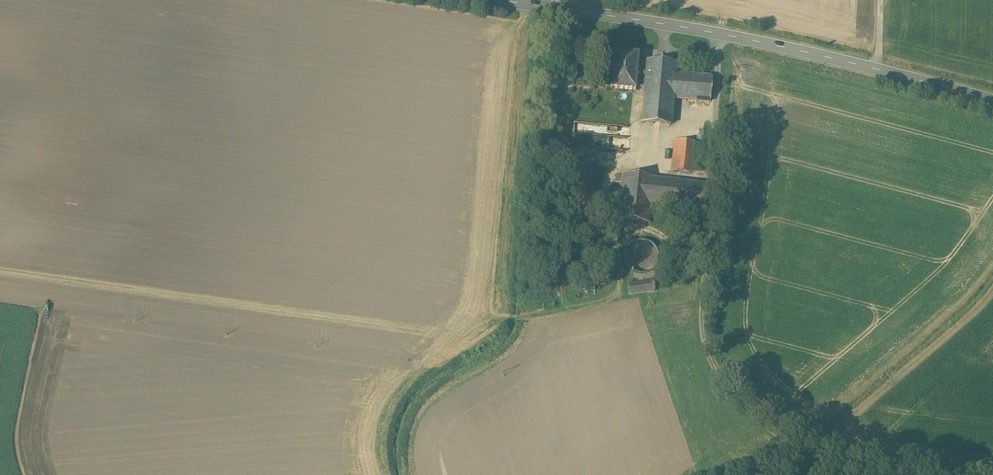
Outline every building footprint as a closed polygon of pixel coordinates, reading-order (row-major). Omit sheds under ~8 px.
[(638,54),(613,52),(610,88),(635,90),(637,70),(638,54)] [(676,63),(647,61),(647,72),(646,74),(645,87),(642,123),(670,125),(673,98),(709,101),(712,76),(675,73),(676,63)] [(640,70),(637,70),(635,86),(645,87),(646,74),(639,73),(640,70)] [(699,142),(679,141),(677,165),(697,167),(699,142)] [(654,177),(621,174),(616,219),(649,223),(650,210),(651,203),(659,204),(705,209),(707,185),(654,178),(654,177)] [(626,264),(629,269),(634,273),(639,274),(645,274),(650,272),(655,268),(657,263),(658,257),(657,252),(654,247),(650,243),(645,241),(639,241),(634,242),(629,246),(625,252),(624,258),(626,264)] [(652,280),(628,284),(630,294),(654,290),(652,280)]
